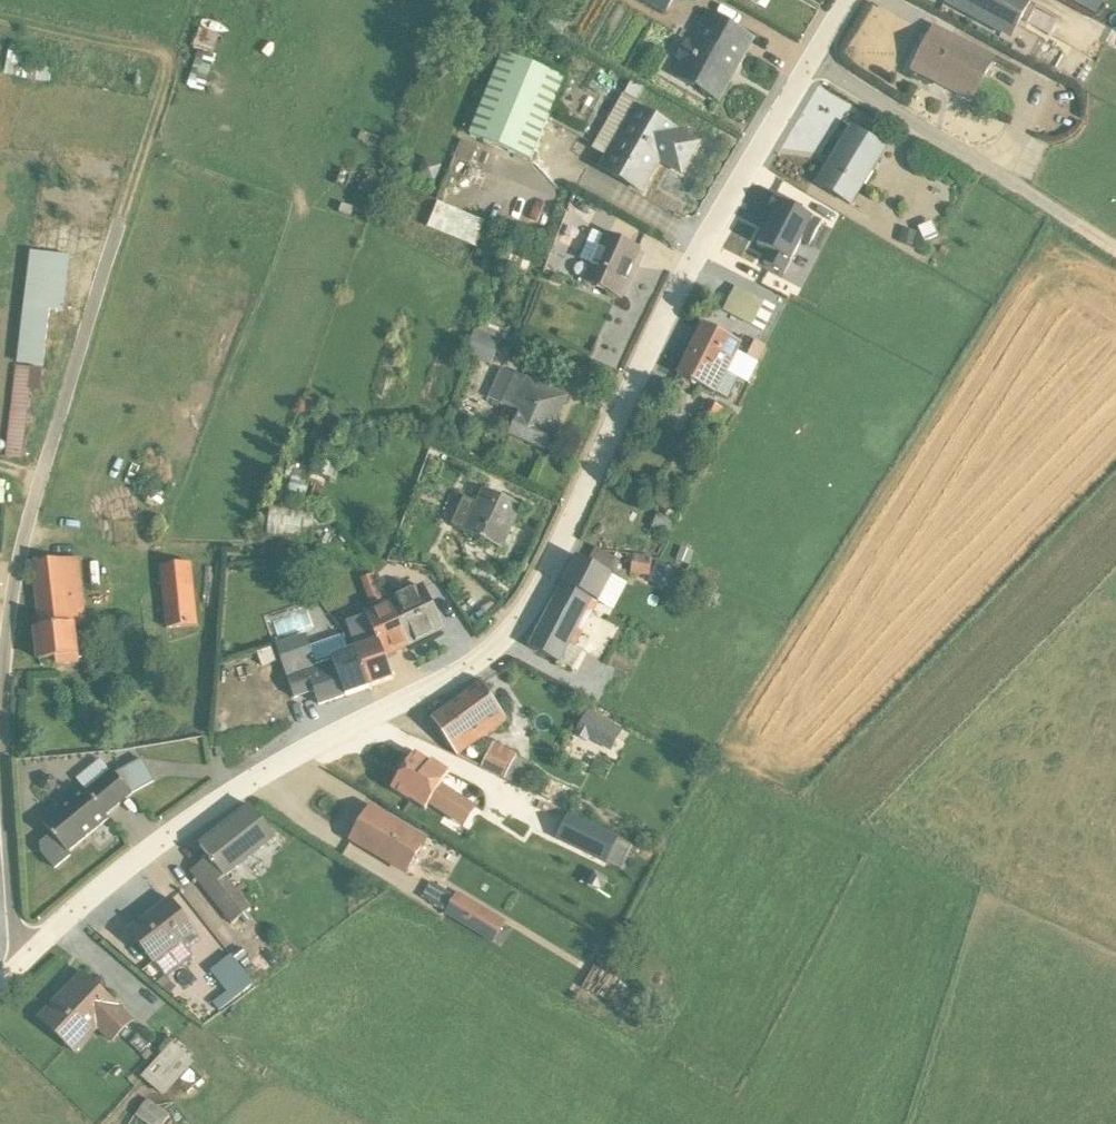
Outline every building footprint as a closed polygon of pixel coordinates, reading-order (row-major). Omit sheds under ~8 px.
[(673,0),(638,0),(665,15),(673,0)] [(1031,65),(1044,42),(1017,26),(1029,3),(1023,0),(945,0),(943,4),(1000,36),(996,45),(1031,65)] [(1099,11),(1105,0),(1077,0),(1099,11)] [(678,63),(670,77),(719,104),(755,39),(706,12),(688,43),(684,42),(676,44),(672,52),(674,60),(678,63)] [(933,30),(912,71),(933,83),(936,77),(973,96),(991,61),(933,30)] [(564,79),(501,53),(467,136),(530,162),(564,79)] [(659,165),(681,177),(700,144),(700,143),(637,108),(638,104),(622,96),(591,150),(603,158),(596,170),(642,196),(659,165)] [(851,130),(816,186),(848,206),(883,149),(851,130)] [(477,148),(462,142),(455,158),(470,164),(477,148)] [(434,183),(441,166),(423,158),(416,176),(434,183)] [(762,264),(784,276),(800,244),(809,248),(820,225),(802,215),(804,211),(775,196),(765,214),(771,218),(756,246),(768,253),(762,264)] [(432,228),(481,245),(490,218),(441,201),(432,228)] [(618,299),(640,250),(604,233),(602,236),(591,231),(578,260),(589,265),(581,283),(618,299)] [(61,311),(68,258),(31,252),(18,362),(42,366),(49,310),(61,311)] [(776,309),(734,288),(721,313),(763,334),(776,309)] [(617,367),(621,358),(604,351),(610,337),(628,346),(640,320),(614,308),(593,356),(617,367)] [(740,344),(702,325),(676,376),(726,400),(737,380),(726,374),(740,344)] [(489,366),(500,340),(475,331),(467,357),(489,366)] [(765,347),(753,341),(746,357),(757,363),(765,347)] [(38,390),(40,371),(17,368),(7,457),(20,459),(30,390),(38,390)] [(512,376),(500,371),(487,400),(502,407),(500,411),(515,418),(507,438),(545,454),(568,397),(513,374),(512,376)] [(707,403),(700,418),(715,426),(723,411),(707,403)] [(302,508),(313,471),(295,466),(284,503),(302,508)] [(463,498),(451,525),(462,531),(461,533),(501,551),(521,508),(482,488),(475,503),(463,498)] [(310,541),(314,510),(270,506),(266,538),(310,541)] [(680,549),(675,561),(688,566),(693,554),(680,549)] [(651,558),(633,555),(629,574),(648,578),(651,558)] [(598,605),(612,577),(575,558),(527,649),(559,665),(575,633),(580,635),(596,604),(598,605)] [(79,559),(31,565),(33,583),(39,629),(34,631),(37,661),(54,660),(56,668),(79,665),(74,627),(85,625),(79,559)] [(196,627),(190,563),(159,566),(165,631),(196,627)] [(657,564),(648,583),(668,593),(677,574),(657,564)] [(693,578),(681,573),(673,591),(686,596),(693,578)] [(363,593),(368,607),(383,601),(373,575),(360,580),(364,592),(363,593)] [(388,600),(408,647),(444,631),(422,584),(388,600)] [(408,647),(388,600),(363,612),(364,616),(345,623),(354,649),(368,688),(392,680),(384,659),(408,647)] [(279,616),(282,632),(307,628),(305,613),(279,616)] [(293,640),(276,646),(280,658),(279,659),(293,699),(313,692),(318,706),(368,688),(354,649),(348,651),(344,640),(310,652),(309,648),(297,652),(293,640)] [(256,653),(260,667),(274,662),(270,649),(256,653)] [(430,720),(456,757),(506,722),(480,684),(430,720)] [(581,718),(560,760),(588,775),(610,735),(610,734),(581,718)] [(493,743),(479,769),(519,788),(530,766),(515,758),(517,755),(493,743)] [(464,829),(477,810),(440,786),(448,774),(430,762),(429,764),(414,754),(410,760),(403,756),(396,767),(403,771),(390,791),(408,802),(409,801),(424,812),(428,806),(464,829)] [(152,783),(140,760),(113,774),(110,770),(84,791),(82,788),(70,798),(67,796),(55,806),(57,809),(41,823),(51,836),(40,845),(40,854),(53,869),(54,869),(69,857),(67,853),(107,821),(105,817),(133,794),(152,783)] [(227,878),(275,840),(250,808),(199,847),(207,858),(189,873),(230,926),(250,909),(227,878)] [(369,811),(351,841),(407,873),(424,843),(369,811)] [(605,864),(617,840),(567,816),(555,840),(605,864)] [(432,884),(423,899),(444,912),(443,915),(491,944),(505,923),(456,893),(453,897),(432,884)] [(169,898),(126,931),(153,965),(154,964),(165,979),(193,958),(188,951),(201,941),(169,898)] [(212,1004),(219,1012),(252,986),(228,956),(208,973),(225,994),(212,1004)] [(636,1013),(648,987),(596,964),(584,989),(636,1013)] [(81,975),(39,1019),(75,1054),(97,1032),(110,1044),(132,1022),(81,975)] [(139,1034),(129,1044),(140,1055),(150,1045),(139,1034)] [(172,1044),(140,1079),(162,1097),(193,1063),(172,1044)] [(133,1117),(144,1123),(162,1123),(169,1115),(146,1100),(133,1117)]
